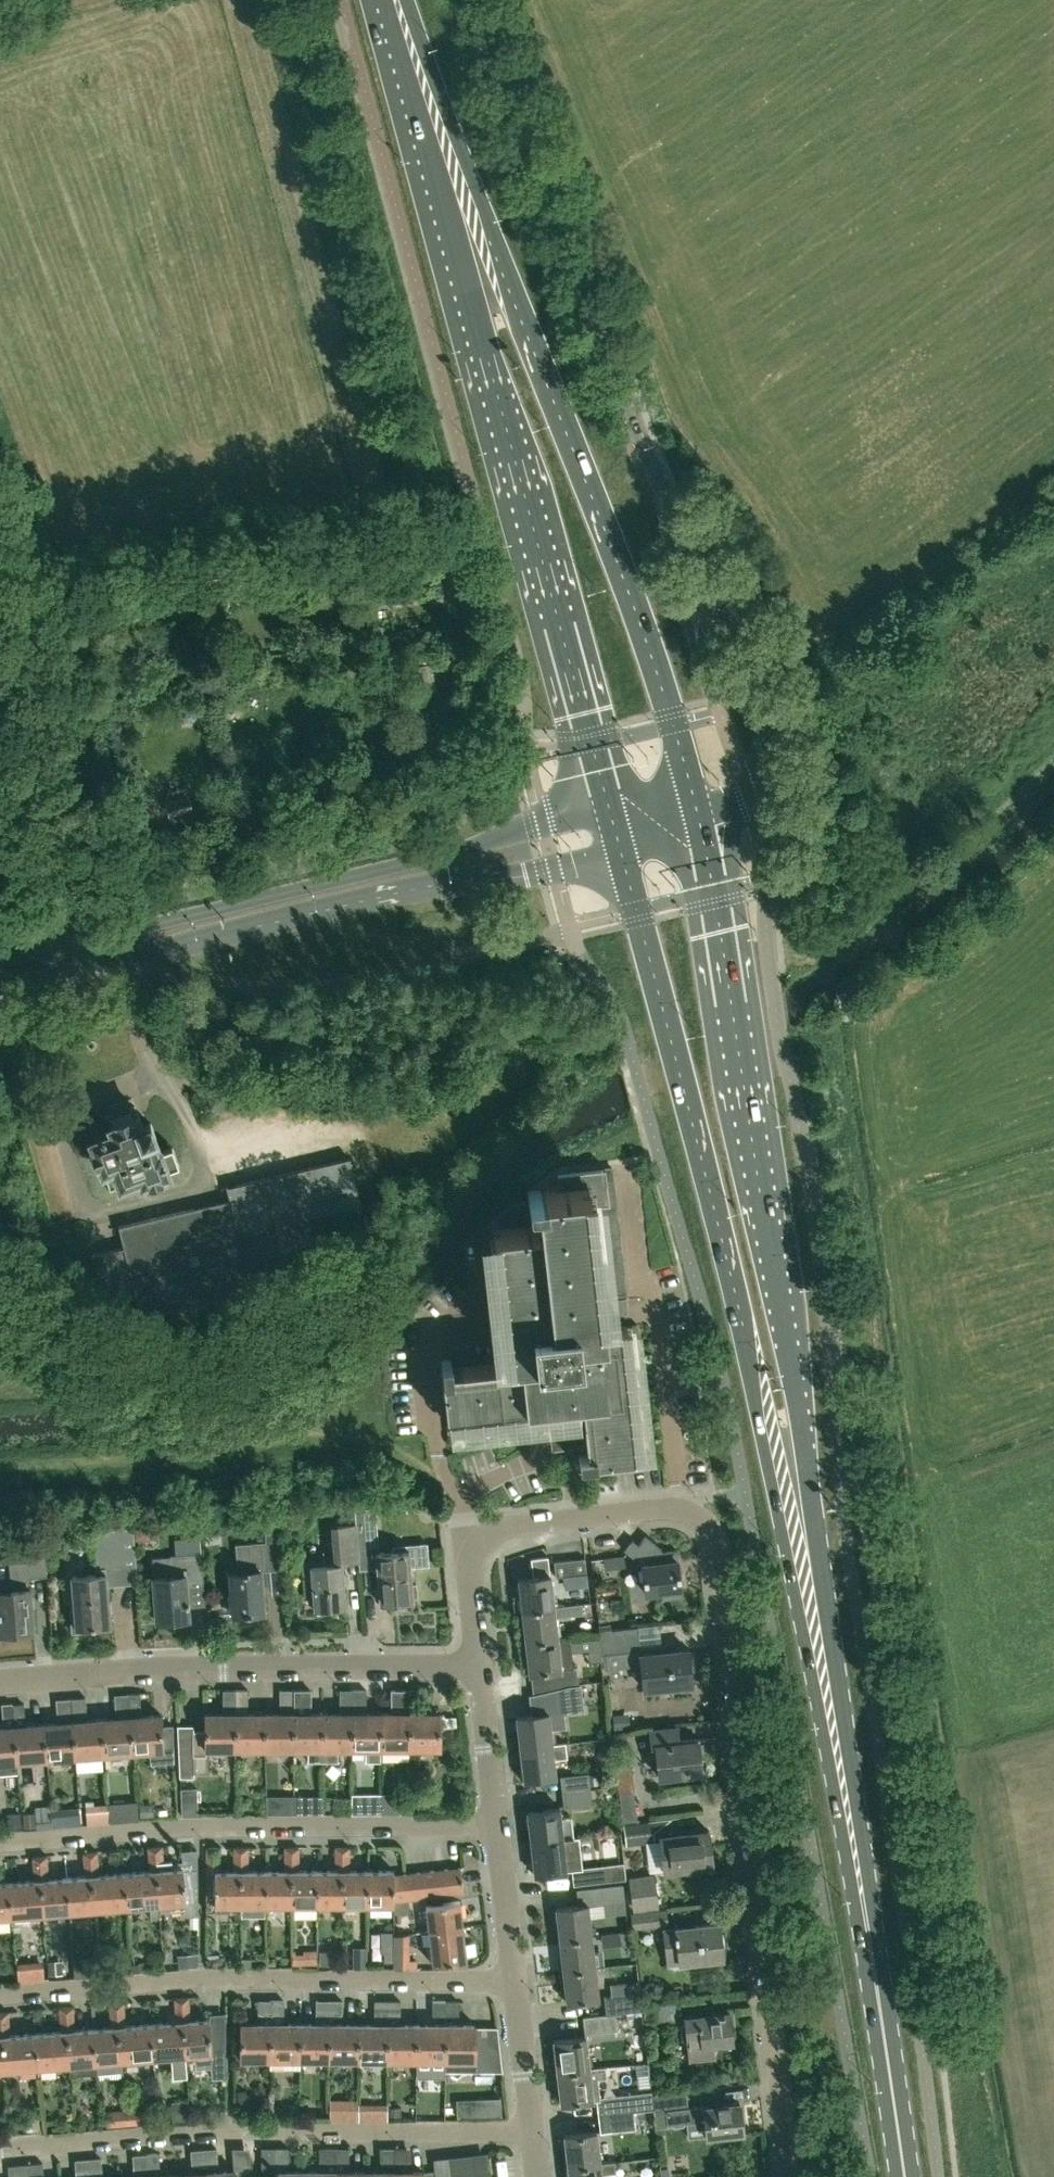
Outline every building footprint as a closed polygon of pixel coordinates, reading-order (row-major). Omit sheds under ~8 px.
[(313,747),(328,744),(326,733),(311,736),(313,747)] [(170,814),(190,808),(187,796),(167,801),(170,814)] [(143,1125),(139,1115),(136,1105),(134,1106),(131,1099),(104,1109),(106,1116),(105,1116),(110,1132),(89,1139),(101,1173),(103,1172),(109,1190),(139,1179),(140,1184),(169,1174),(168,1170),(179,1166),(172,1147),(161,1150),(160,1146),(158,1147),(154,1138),(155,1137),(150,1122),(143,1125)] [(230,1199),(208,1204),(119,1225),(124,1247),(93,1254),(105,1304),(136,1297),(140,1318),(290,1284),(277,1225),(361,1205),(349,1157),(226,1185),(230,1199)] [(450,1358),(441,1359),(441,1364),(442,1369),(447,1421),(547,1410),(547,1408),(559,1407),(559,1409),(562,1434),(581,1432),(585,1431),(586,1443),(587,1453),(578,1454),(579,1464),(588,1463),(590,1463),(591,1463),(596,1462),(640,1457),(626,1325),(604,1327),(603,1316),(607,1315),(627,1313),(611,1167),(561,1173),(563,1187),(527,1191),(528,1201),(537,1200),(539,1222),(492,1228),(506,1359),(510,1359),(510,1362),(496,1363),(451,1368),(450,1358)] [(373,1508),(355,1509),(356,1522),(358,1558),(371,1557),(369,1532),(375,1531),(373,1508)] [(281,1569),(276,1514),(263,1515),(265,1541),(236,1544),(238,1570),(230,1571),(233,1614),(263,1612),(260,1570),(281,1569)] [(342,1562),(359,1561),(358,1558),(356,1522),(337,1523),(337,1525),(340,1561),(310,1564),(310,1559),(303,1560),(305,1590),(314,1589),(315,1607),(345,1605),(342,1562)] [(106,1581),(137,1579),(133,1527),(93,1530),(96,1568),(95,1568),(95,1573),(72,1575),(74,1610),(70,1610),(71,1632),(93,1630),(92,1626),(109,1624),(106,1581)] [(46,1574),(43,1535),(25,1536),(27,1560),(9,1562),(11,1589),(0,1589),(0,1633),(33,1630),(29,1576),(46,1574)] [(624,1549),(641,1564),(645,1593),(661,1591),(661,1596),(681,1594),(676,1550),(664,1552),(647,1535),(639,1543),(633,1538),(624,1549)] [(377,1552),(376,1552),(377,1567),(378,1584),(379,1597),(380,1602),(413,1599),(413,1596),(417,1596),(416,1584),(412,1584),(411,1565),(428,1564),(426,1543),(406,1544),(407,1550),(394,1551),(377,1552)] [(186,1578),(203,1577),(201,1552),(169,1555),(170,1574),(153,1576),(156,1620),(189,1617),(186,1578)] [(522,1609),(554,1606),(548,1556),(531,1558),(533,1577),(518,1578),(522,1609)] [(587,1573),(585,1557),(554,1561),(556,1576),(587,1573)] [(582,1602),(554,1606),(522,1609),(525,1641),(557,1637),(555,1617),(583,1614),(582,1602)] [(637,1626),(598,1631),(601,1654),(608,1653),(610,1672),(620,1671),(620,1668),(642,1665),(644,1689),(669,1686),(668,1682),(691,1680),(688,1649),(641,1655),(640,1649),(637,1626)] [(570,1636),(557,1637),(525,1641),(529,1673),(543,1671),(545,1690),(566,1685),(579,1684),(577,1666),(573,1667),(570,1636)] [(265,1713),(265,1749),(295,1749),(295,1713),(293,1713),(293,1688),(280,1688),(280,1713),(265,1713)] [(323,1713),(324,1761),(339,1761),(339,1749),(353,1749),(352,1688),(339,1688),(339,1712),(323,1713)] [(353,1749),(366,1749),(366,1761),(381,1761),(381,1749),(382,1749),(382,1712),(366,1712),(366,1688),(352,1688),(353,1749)] [(382,1712),(382,1749),(411,1749),(411,1712),(410,1712),(410,1688),(391,1688),(391,1708),(400,1708),(400,1712),(382,1712)] [(192,1799),(193,1772),(208,1772),(208,1749),(236,1749),(236,1689),(222,1689),(222,1713),(205,1713),(205,1731),(193,1731),(194,1725),(178,1725),(182,1799),(192,1799)] [(236,1689),(236,1749),(265,1749),(265,1713),(247,1713),(247,1689),(236,1689)] [(133,1752),(149,1751),(150,1765),(174,1763),(172,1731),(161,1732),(160,1713),(158,1713),(159,1714),(141,1715),(139,1692),(129,1693),(128,1693),(133,1752)] [(119,1717),(102,1718),(105,1755),(133,1752),(128,1693),(114,1694),(115,1713),(119,1713),(119,1717)] [(85,1696),(71,1697),(76,1757),(105,1755),(102,1718),(83,1720),(83,1716),(87,1716),(85,1696)] [(47,1759),(76,1757),(71,1697),(56,1698),(57,1718),(61,1718),(61,1722),(43,1723),(47,1759)] [(18,1772),(17,1762),(12,1704),(12,1702),(1,1703),(3,1726),(0,1727),(0,1774),(18,1772)] [(47,1759),(43,1723),(25,1724),(24,1703),(12,1704),(17,1762),(47,1759)] [(411,1712),(411,1749),(440,1749),(440,1712),(411,1712)] [(295,1713),(295,1749),(309,1749),(309,1761),(324,1761),(323,1713),(295,1713)] [(520,1747),(552,1743),(549,1713),(516,1717),(520,1747)] [(675,1770),(701,1767),(698,1742),(679,1744),(678,1728),(651,1731),(652,1747),(657,1746),(660,1777),(676,1775),(675,1770)] [(552,1743),(520,1747),(523,1779),(556,1775),(552,1743)] [(563,1790),(589,1787),(600,1786),(599,1785),(603,1785),(601,1773),(588,1774),(588,1773),(561,1776),(563,1790)] [(591,1801),(590,1795),(600,1793),(600,1786),(589,1787),(563,1790),(564,1804),(591,1801)] [(294,1813),(310,1813),(310,1795),(294,1795),(294,1813)] [(381,1813),(381,1795),(351,1795),(352,1813),(381,1813)] [(115,1803),(91,1804),(92,1824),(116,1823),(115,1803)] [(530,1842),(573,1837),(571,1815),(560,1816),(559,1807),(527,1810),(530,1842)] [(653,1841),(650,1821),(624,1825),(626,1844),(653,1841)] [(661,1835),(664,1863),(664,1869),(712,1864),(708,1830),(661,1835)] [(573,1837),(530,1842),(534,1873),(566,1870),(564,1852),(574,1851),(573,1837)] [(162,1845),(155,1846),(159,1905),(171,1904),(171,1908),(183,1907),(184,1915),(197,1915),(197,1869),(183,1869),(183,1868),(164,1869),(162,1845)] [(127,1907),(159,1905),(155,1846),(147,1846),(149,1870),(124,1873),(127,1907)] [(241,1905),(240,1846),(234,1846),(234,1870),(219,1870),(219,1846),(206,1846),(206,1910),(229,1910),(229,1905),(241,1905)] [(266,1905),(266,1870),(249,1870),(249,1846),(240,1846),(241,1905),(242,1905),(242,1915),(263,1915),(263,1905),(266,1905)] [(291,1846),(285,1846),(285,1870),(266,1870),(266,1905),(292,1905),(291,1846)] [(299,1846),(291,1846),(292,1905),(317,1905),(317,1870),(299,1870),(299,1846)] [(342,1846),(335,1846),(335,1870),(317,1870),(317,1905),(342,1904),(342,1846)] [(342,1846),(342,1904),(367,1904),(367,1870),(350,1870),(350,1846),(342,1846)] [(206,1863),(203,1849),(187,1852),(190,1866),(206,1863)] [(70,1912),(95,1910),(90,1851),(82,1852),(84,1876),(67,1877),(70,1912)] [(97,1851),(90,1851),(95,1910),(127,1907),(124,1873),(99,1875),(97,1851)] [(12,1917),(44,1914),(39,1855),(32,1856),(34,1880),(9,1882),(12,1917)] [(46,1855),(39,1855),(44,1914),(70,1912),(67,1877),(48,1879),(46,1855)] [(624,1863),(601,1865),(572,1869),(573,1885),(603,1881),(626,1879),(624,1863)] [(461,1866),(446,1867),(449,1894),(464,1892),(461,1866)] [(446,1867),(432,1869),(435,1895),(449,1894),(446,1867)] [(421,1897),(435,1895),(432,1869),(418,1870),(421,1897)] [(418,1870),(394,1873),(394,1870),(367,1870),(367,1904),(394,1904),(394,1900),(408,1898),(421,1897),(418,1870)] [(653,1875),(630,1878),(634,1908),(657,1905),(653,1875)] [(12,1917),(9,1882),(0,1883),(0,1918),(12,1917)] [(576,1888),(579,1905),(556,1907),(560,1939),(591,1935),(588,1905),(604,1904),(603,1900),(625,1897),(623,1883),(576,1888)] [(408,1898),(394,1900),(394,1904),(394,1912),(410,1910),(408,1898)] [(429,1930),(463,1926),(460,1900),(426,1904),(429,1930)] [(631,1913),(633,1928),(667,1925),(666,1909),(631,1913)] [(668,1964),(722,1957),(718,1923),(664,1929),(668,1964)] [(429,1930),(431,1952),(432,1963),(466,1959),(463,1926),(429,1930)] [(621,1945),(633,1944),(631,1931),(620,1932),(621,1945)] [(591,1935),(560,1939),(563,1971),(595,1967),(591,1935)] [(323,1950),(300,1952),(300,1965),(324,1964),(323,1950)] [(393,1961),(393,1951),(384,1951),(384,1961),(393,1961)] [(595,1967),(563,1971),(567,2001),(598,1998),(595,1967)] [(614,2012),(614,2013),(642,2010),(640,1992),(604,1996),(606,2013),(614,2012)] [(195,2062),(211,2061),(212,2076),(225,2076),(225,2026),(210,2028),(209,2018),(190,2019),(188,1995),(181,1996),(186,2054),(195,2054),(195,2062)] [(175,2021),(151,2023),(154,2057),(186,2054),(181,1996),(173,1997),(175,2021)] [(241,2058),(271,2058),(271,2022),(271,1999),(258,1999),(258,2022),(241,2022),(241,2058)] [(271,2022),(271,2058),(271,2069),(300,2069),(300,2058),(300,2022),(284,2022),(284,2010),(284,1999),(271,1999),(271,2022)] [(328,2017),(330,2017),(330,2000),(317,2000),(317,2013),(328,2017)] [(330,2000),(330,2017),(342,2013),(343,2000),(330,2000)] [(387,2018),(388,2017),(388,2000),(375,2000),(375,2014),(379,2015),(387,2018)] [(388,2000),(388,2017),(398,2015),(401,2014),(401,2000),(388,2000)] [(656,2019),(683,2017),(681,2000),(654,2003),(656,2019)] [(110,2026),(92,2027),(96,2074),(97,2073),(96,2062),(120,2060),(115,2001),(108,2002),(110,2026)] [(120,2060),(154,2057),(151,2023),(125,2025),(123,2001),(115,2001),(120,2060)] [(446,2001),(433,2001),(433,2014),(446,2018),(446,2001)] [(446,2001),(446,2018),(447,2018),(459,2012),(459,2001),(446,2001)] [(60,2030),(35,2032),(38,2067),(70,2064),(65,2006),(58,2007),(60,2030)] [(96,2074),(92,2027),(74,2029),(72,2006),(65,2006),(70,2064),(71,2076),(96,2074)] [(715,2055),(713,2042),(716,2042),(717,2046),(731,2045),(730,2040),(732,2039),(729,2010),(685,2016),(686,2024),(682,2024),(683,2036),(688,2035),(691,2058),(715,2055)] [(8,2011),(0,2012),(5,2070),(38,2067),(35,2032),(10,2034),(8,2011)] [(614,2012),(606,2013),(582,2016),(585,2033),(616,2029),(614,2013),(614,2012)] [(388,2059),(388,2017),(387,2018),(379,2015),(379,2023),(359,2022),(358,2059),(388,2059)] [(398,2023),(398,2015),(388,2017),(388,2059),(417,2059),(417,2023),(398,2023)] [(300,2058),(329,2058),(330,2022),(300,2022),(300,2058)] [(358,2059),(359,2022),(330,2022),(329,2058),(358,2059)] [(445,2070),(446,2070),(446,2023),(417,2023),(417,2059),(445,2059),(445,2070)] [(475,2023),(446,2023),(446,2070),(502,2071),(498,2038),(475,2038),(475,2023)] [(557,2071),(589,2067),(585,2036),(553,2040),(557,2071)] [(652,2091),(632,2093),(600,2097),(598,2078),(607,2077),(605,2066),(596,2067),(589,2067),(557,2071),(561,2103),(574,2101),(596,2099),(598,2115),(654,2108),(652,2091)] [(739,2101),(694,2107),(687,2107),(685,2091),(665,2093),(668,2123),(671,2123),(675,2126),(684,2125),(687,2121),(706,2119),(709,2140),(734,2137),(734,2132),(743,2131),(739,2101)] [(479,2113),(505,2113),(505,2101),(479,2102),(479,2113)] [(358,2105),(358,2119),(372,2119),(372,2105),(358,2105)] [(125,2110),(126,2125),(154,2123),(153,2108),(125,2110)] [(654,2108),(598,2115),(600,2132),(636,2128),(634,2111),(654,2109),(654,2108)] [(41,2132),(45,2112),(35,2110),(31,2130),(41,2132)] [(106,2112),(107,2126),(126,2125),(125,2110),(106,2112)] [(568,2165),(614,2160),(614,2159),(599,2161),(596,2130),(564,2134),(568,2165)] [(277,2173),(277,2176),(307,2176),(307,2170),(286,2170),(286,2162),(288,2162),(288,2147),(262,2147),(261,2173),(277,2173)] [(323,2147),(322,2161),(322,2170),(307,2170),(307,2176),(336,2176),(336,2147),(323,2147)] [(336,2147),(336,2176),(365,2176),(365,2170),(348,2170),(348,2147),(336,2147)] [(393,2147),(381,2147),(381,2160),(393,2164),(393,2170),(365,2170),(365,2176),(393,2176),(393,2147)] [(424,2171),(424,2170),(406,2170),(407,2160),(407,2147),(393,2147),(393,2176),(424,2176),(424,2171)] [(203,2149),(205,2165),(217,2161),(216,2148),(203,2149)] [(203,2149),(191,2150),(192,2163),(205,2165),(203,2149)] [(255,2149),(241,2149),(240,2167),(254,2168),(255,2149)] [(159,2153),(145,2154),(147,2176),(176,2176),(176,2174),(160,2176),(159,2153)] [(145,2154),(133,2155),(135,2176),(147,2176),(145,2154)] [(485,2155),(472,2157),(474,2176),(488,2176),(485,2155)] [(459,2159),(462,2176),(474,2176),(472,2157),(459,2159)] [(101,2171),(100,2158),(87,2159),(88,2176),(102,2176),(101,2171)] [(87,2159),(75,2160),(76,2176),(88,2176),(87,2159)] [(459,2159),(448,2160),(450,2176),(462,2176),(459,2159)] [(436,2170),(437,2176),(450,2176),(448,2160),(435,2162),(436,2170)] [(601,2173),(615,2171),(614,2160),(568,2165),(569,2176),(601,2176),(601,2173)] [(44,2175),(43,2163),(29,2164),(30,2176),(44,2175)] [(9,2165),(10,2176),(30,2176),(29,2164),(9,2165)] [(252,2168),(241,2169),(241,2176),(253,2176),(252,2168)]
